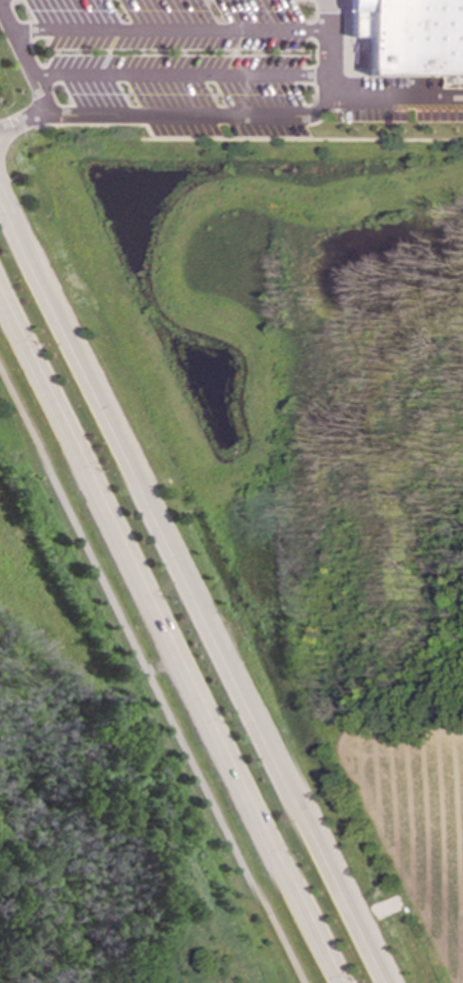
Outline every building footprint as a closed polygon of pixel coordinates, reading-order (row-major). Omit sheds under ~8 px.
[(348,38),(368,38),(368,77),(452,77),(462,77),(462,0),(348,0),(348,38)]
